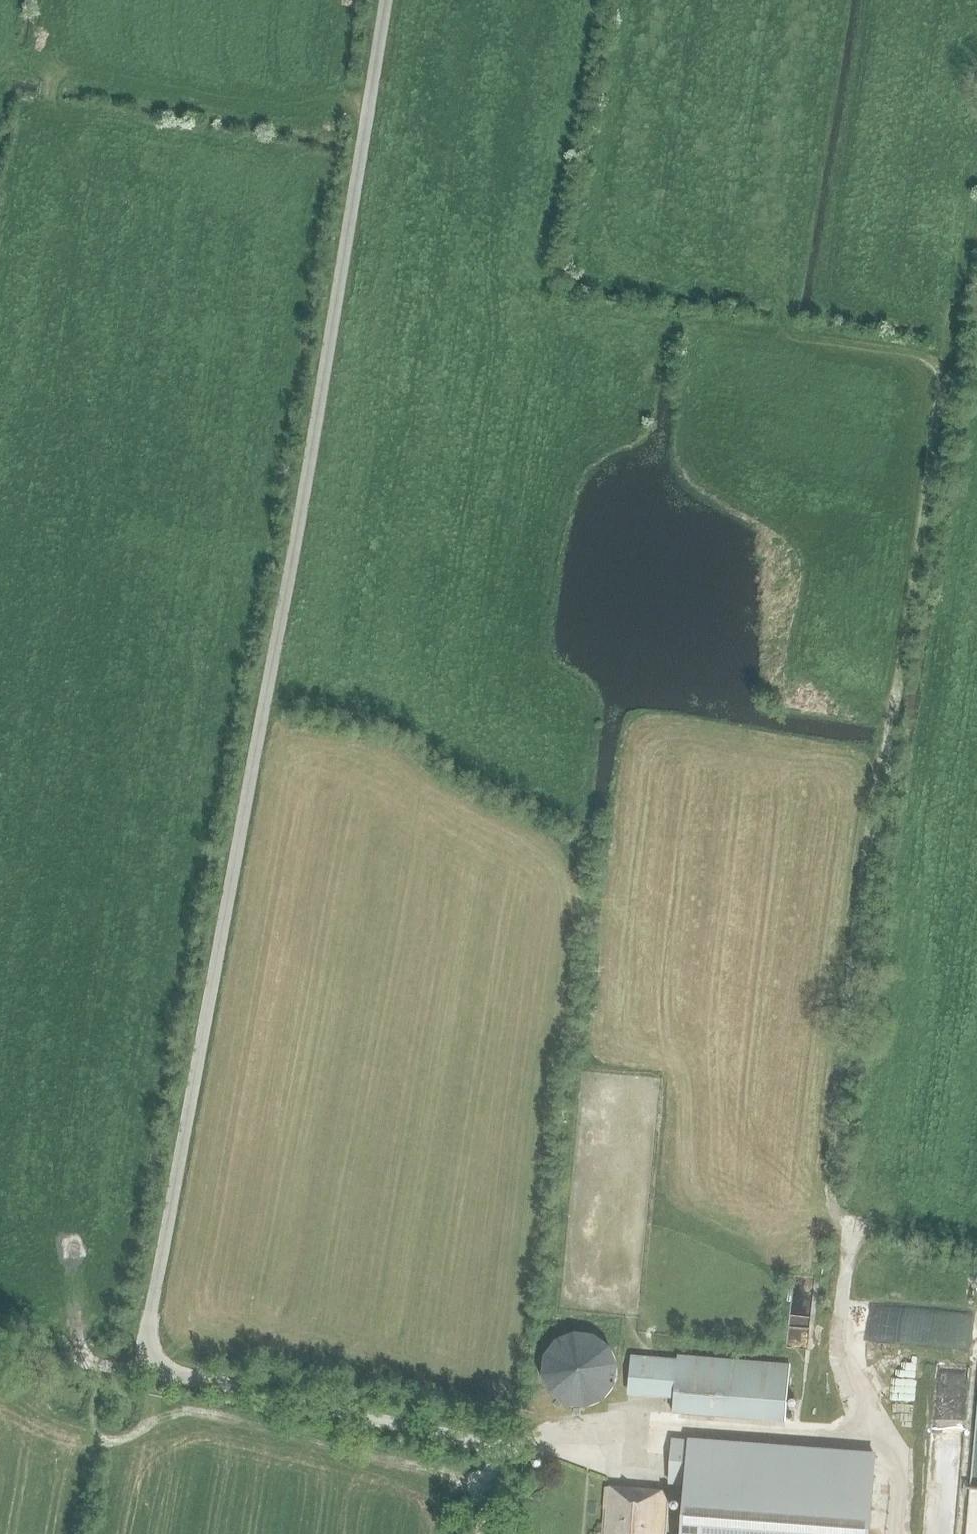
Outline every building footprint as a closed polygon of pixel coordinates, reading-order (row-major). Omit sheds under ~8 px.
[(555,1345),(548,1353),(545,1363),(544,1373),(546,1383),(551,1392),(558,1400),(567,1405),(577,1407),(588,1406),(597,1402),(605,1396),(611,1388),(615,1379),(616,1369),(614,1359),(609,1350),(602,1342),(593,1337),(583,1335),(573,1335),(563,1339),(555,1345)] [(628,1386),(655,1388),(657,1358),(631,1356),(628,1386)] [(721,1417),(726,1359),(677,1356),(673,1413),(721,1417)] [(875,1457),(672,1441),(669,1482),(682,1483),(681,1500),(685,1501),(682,1533),(869,1533),(875,1457)] [(668,1493),(606,1487),(602,1533),(665,1533),(668,1493)]
